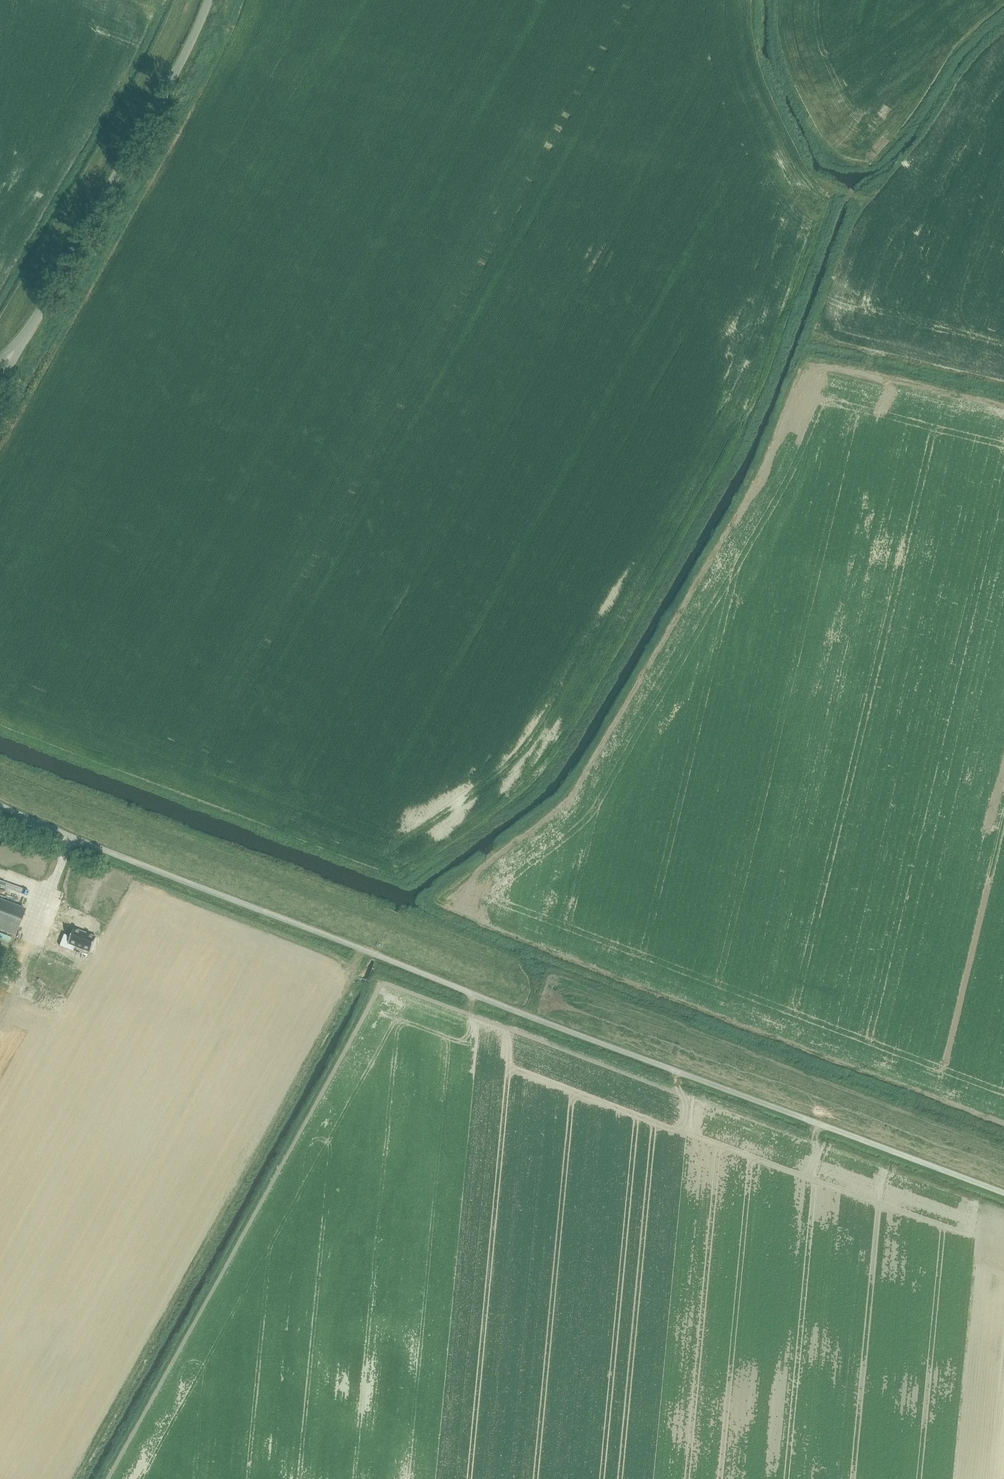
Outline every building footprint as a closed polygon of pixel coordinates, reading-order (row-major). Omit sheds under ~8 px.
[(25,910),(0,900),(0,930),(15,936),(25,910)] [(90,953),(96,938),(74,929),(71,937),(65,935),(60,946),(73,952),(75,947),(90,953)]
